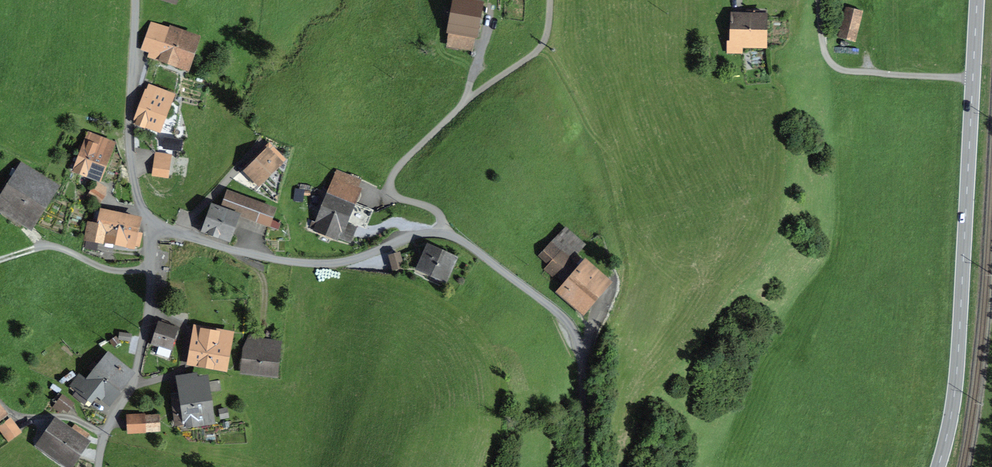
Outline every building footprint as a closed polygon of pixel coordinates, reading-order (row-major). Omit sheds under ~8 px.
[(451,32),(450,32),(448,46),(472,49),(473,36),(479,5),(457,1),(451,32)] [(854,38),(860,13),(847,10),(840,35),(854,38)] [(763,42),(764,12),(748,12),(748,15),(742,14),(742,18),(731,18),(730,41),(728,41),(728,51),(740,52),(740,42),(763,42)] [(185,64),(195,36),(172,27),(170,33),(159,29),(161,25),(152,22),(142,49),(185,64)] [(156,131),(171,94),(150,86),(146,97),(140,112),(138,112),(135,120),(142,123),(141,126),(144,127),(145,126),(156,131)] [(96,178),(110,144),(90,135),(85,149),(81,147),(79,153),(82,155),(78,166),(82,168),(80,172),(96,178)] [(180,150),(181,142),(166,139),(165,148),(180,150)] [(259,182),(283,159),(275,151),(271,155),(265,149),(256,157),(252,161),(254,164),(247,171),(259,182)] [(166,176),(171,156),(158,153),(153,173),(166,176)] [(53,184),(21,164),(13,176),(13,177),(0,198),(0,203),(13,212),(11,215),(27,224),(53,184)] [(361,181),(337,171),(326,197),(328,198),(315,230),(337,239),(338,237),(350,242),(355,230),(343,225),(361,181)] [(104,194),(94,187),(87,196),(97,204),(104,194)] [(310,196),(310,192),(296,190),(294,200),(302,201),(303,195),(310,196)] [(227,239),(237,213),(278,228),(280,223),(271,220),(275,209),(227,192),(221,209),(212,206),(206,223),(202,222),(199,229),(227,239)] [(98,223),(98,224),(135,232),(137,220),(95,211),(93,222),(98,223)] [(90,222),(86,238),(114,244),(115,239),(139,245),(141,233),(135,232),(98,224),(90,222)] [(586,264),(584,266),(579,261),(574,255),(584,245),(567,230),(556,240),(566,248),(546,270),(554,277),(555,275),(559,277),(564,282),(563,283),(566,286),(561,292),(582,311),(607,282),(586,264)] [(86,241),(85,249),(97,250),(98,242),(86,241)] [(444,278),(452,260),(429,250),(421,268),(444,278)] [(403,267),(399,254),(390,257),(394,270),(403,267)] [(169,347),(175,328),(168,326),(169,324),(162,320),(157,336),(154,335),(151,344),(159,346),(157,354),(169,357),(172,348),(169,347)] [(223,369),(229,333),(194,327),(191,346),(195,346),(193,360),(211,363),(211,367),(223,369)] [(131,334),(120,332),(118,339),(130,341),(131,334)] [(244,349),(241,370),(273,373),(277,341),(249,338),(244,349)] [(93,372),(92,372),(99,378),(100,376),(117,390),(131,372),(114,358),(112,361),(105,356),(97,367),(93,364),(89,368),(93,372)] [(80,375),(71,386),(78,391),(78,390),(89,398),(94,391),(107,402),(117,390),(100,376),(99,378),(92,372),(86,380),(80,375)] [(183,399),(174,400),(177,423),(186,422),(187,425),(209,422),(203,378),(196,379),(196,375),(181,377),(183,399)] [(73,403),(63,395),(61,397),(58,394),(53,401),(67,411),(73,403)] [(229,417),(227,408),(219,409),(221,418),(229,417)] [(143,417),(143,416),(129,416),(130,432),(144,431),(143,430),(159,429),(158,416),(143,417)] [(0,426),(0,428),(9,440),(20,432),(10,419),(0,426)] [(67,466),(88,435),(75,425),(72,430),(62,423),(60,425),(55,422),(40,443),(52,450),(49,454),(67,466)]
